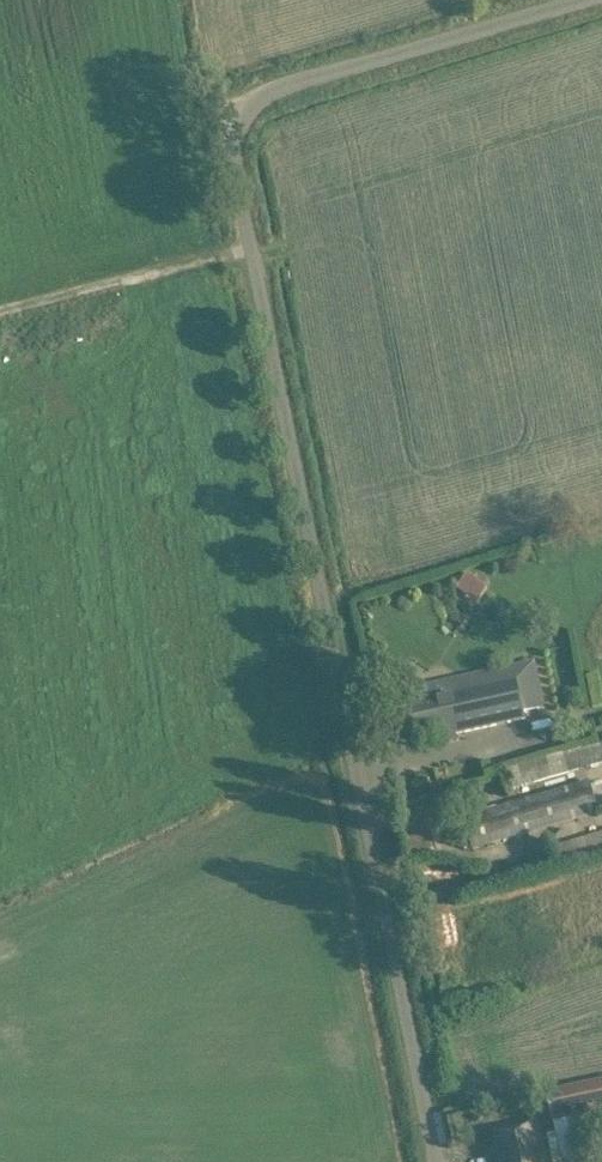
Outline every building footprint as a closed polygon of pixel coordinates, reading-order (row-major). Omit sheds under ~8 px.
[(457,588),(477,603),(488,588),(467,573),(457,588)] [(412,697),(411,697),(398,700),(407,740),(444,731),(445,736),(525,717),(523,711),(542,707),(532,661),(433,683),(410,689),(412,697)] [(594,768),(601,766),(601,746),(599,747),(598,745),(509,770),(515,790),(594,768)] [(598,814),(589,782),(464,818),(473,849),(598,814)] [(601,850),(601,832),(556,842),(560,859),(601,850)] [(553,1120),(561,1161),(586,1161),(576,1115),(601,1110),(601,1083),(547,1093),(553,1120)] [(502,1161),(552,1161),(546,1136),(539,1137),(535,1120),(495,1129),(502,1161)]
